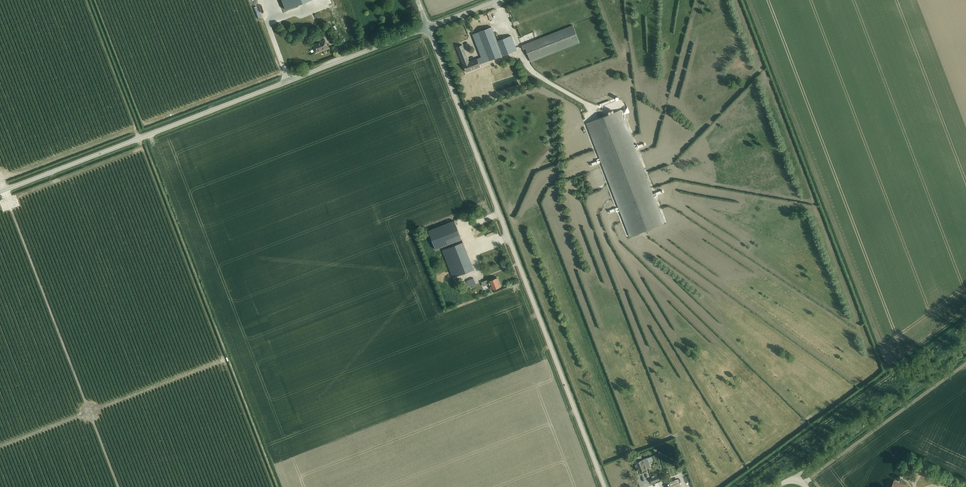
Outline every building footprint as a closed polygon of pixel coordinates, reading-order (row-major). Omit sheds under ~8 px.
[(286,10),(297,5),(302,3),(311,0),(282,0),(286,10)] [(580,43),(573,25),(521,45),(523,49),(525,49),(531,62),(580,43)] [(485,48),(489,61),(490,61),(490,60),(517,50),(511,36),(497,41),(491,27),(473,34),(479,50),(485,48)] [(325,40),(313,45),(316,53),(328,48),(325,40)] [(461,45),(457,47),(463,64),(466,72),(480,67),(478,60),(468,64),(461,45)] [(621,110),(586,123),(629,236),(664,223),(621,110)] [(436,249),(462,239),(455,221),(428,231),(436,249)] [(453,277),(474,270),(463,242),(443,250),(453,277)] [(487,253),(490,252),(489,247),(478,251),(480,258),(488,256),(487,253)] [(467,281),(469,287),(476,284),(474,278),(467,281)] [(492,290),(501,286),(497,278),(489,281),(488,280),(482,282),(483,286),(490,284),(492,290)] [(647,458),(635,463),(636,467),(637,466),(637,467),(637,468),(638,472),(646,469),(646,468),(647,468),(650,467),(649,463),(654,461),(652,456),(647,458)] [(929,479),(932,473),(915,465),(913,471),(929,479)] [(677,479),(669,482),(671,486),(680,486),(677,479)]
